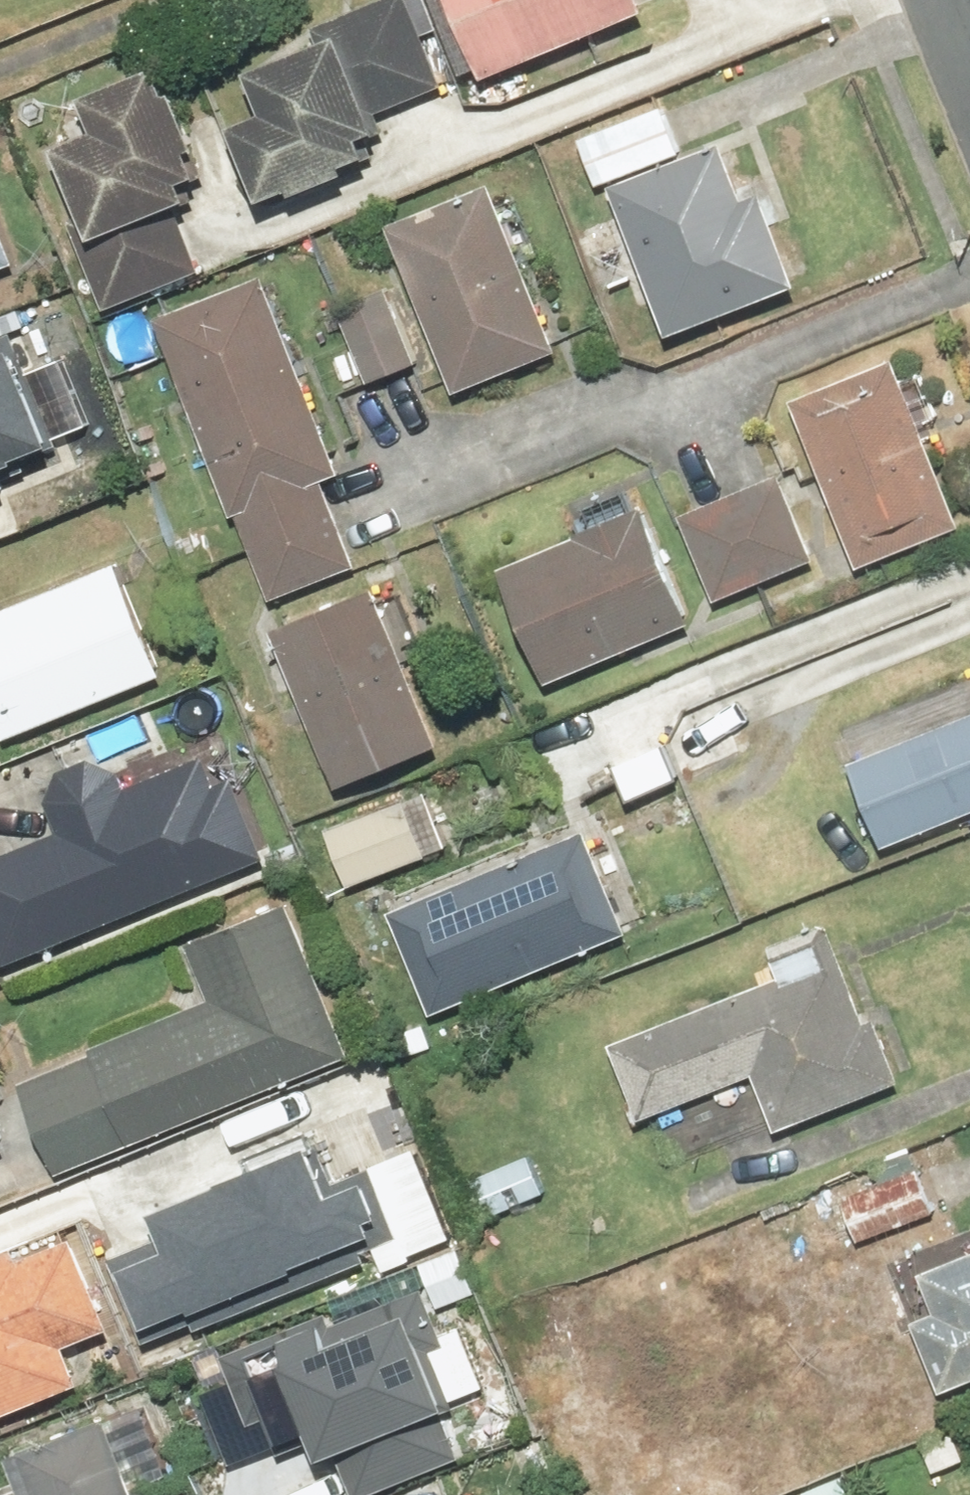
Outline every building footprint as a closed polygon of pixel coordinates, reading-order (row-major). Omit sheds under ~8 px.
[(321,46),(238,78),(256,126),(224,138),(251,209),(359,168),(352,150),(373,141),(364,117),(438,89),(404,0),(389,0),(315,28),(321,46)] [(473,84),(632,21),(623,0),(440,0),(473,84)] [(83,136),(38,153),(98,311),(191,276),(167,214),(180,209),(174,193),(197,184),(166,100),(154,105),(144,78),(71,105),(83,136)] [(679,156),(662,110),(574,144),(591,190),(679,156)] [(711,152),(601,193),(655,341),(791,291),(756,196),(731,205),(711,152)] [(481,189),(381,230),(448,397),(549,357),(481,189)] [(255,283),(148,324),(221,518),(230,515),(264,605),(352,572),(320,486),(330,482),(255,283)] [(414,367),(382,291),(331,312),(362,388),(414,367)] [(4,337),(0,338),(0,463),(47,445),(4,337)] [(887,363),(784,404),(851,572),(954,532),(887,363)] [(777,492),(771,478),(672,519),(709,608),(808,568),(803,556),(816,551),(790,487),(777,492)] [(491,577),(536,689),(681,631),(631,506),(559,535),(564,548),(491,577)] [(111,571),(0,616),(0,744),(155,681),(111,571)] [(430,752),(362,593),(261,637),(329,795),(430,752)] [(732,756),(701,680),(586,727),(618,803),(732,756)] [(840,771),(875,855),(969,817),(969,718),(840,771)] [(52,836),(0,856),(0,971),(261,870),(226,780),(206,787),(197,762),(117,793),(111,777),(77,761),(50,776),(39,808),(52,836)] [(441,852),(421,797),(321,834),(341,889),(441,852)] [(622,939),(580,837),(383,918),(424,1020),(622,939)] [(47,1181),(344,1059),(283,909),(181,951),(205,1009),(10,1090),(47,1181)] [(760,966),(768,985),(603,1052),(632,1122),(745,1077),(768,1135),(897,1083),(872,1023),(861,1027),(821,926),(761,950),(767,963),(760,966)] [(170,1229),(110,1254),(143,1334),(198,1311),(202,1320),(371,1250),(367,1240),(402,1225),(374,1158),(332,1175),(317,1139),(160,1204),(170,1229)] [(852,1246),(932,1214),(908,1155),(869,1171),(876,1188),(835,1205),(852,1246)] [(541,1197),(523,1159),(452,1193),(470,1231),(541,1197)] [(79,1213),(2,1244),(0,1238),(0,1420),(71,1391),(54,1350),(123,1322),(79,1213)] [(886,1269),(939,1397),(969,1384),(969,1235),(886,1269)] [(431,1409),(479,1389),(455,1330),(430,1340),(412,1296),(329,1330),(323,1316),(212,1361),(242,1434),(258,1428),(273,1463),(302,1451),(311,1472),(333,1463),(346,1494),(370,1494),(452,1461),(431,1409)] [(142,1483),(120,1492),(93,1425),(0,1463),(0,1474),(9,1494),(147,1494),(142,1483)]
